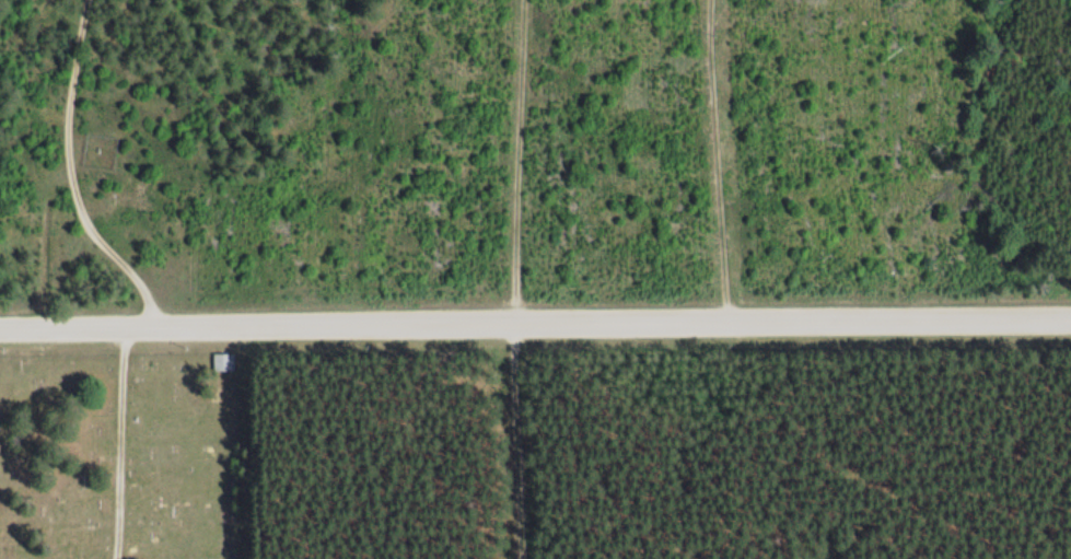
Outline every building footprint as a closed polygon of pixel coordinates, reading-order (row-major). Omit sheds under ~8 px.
[(232,370),(232,353),(212,353),(212,370),(232,370)]
